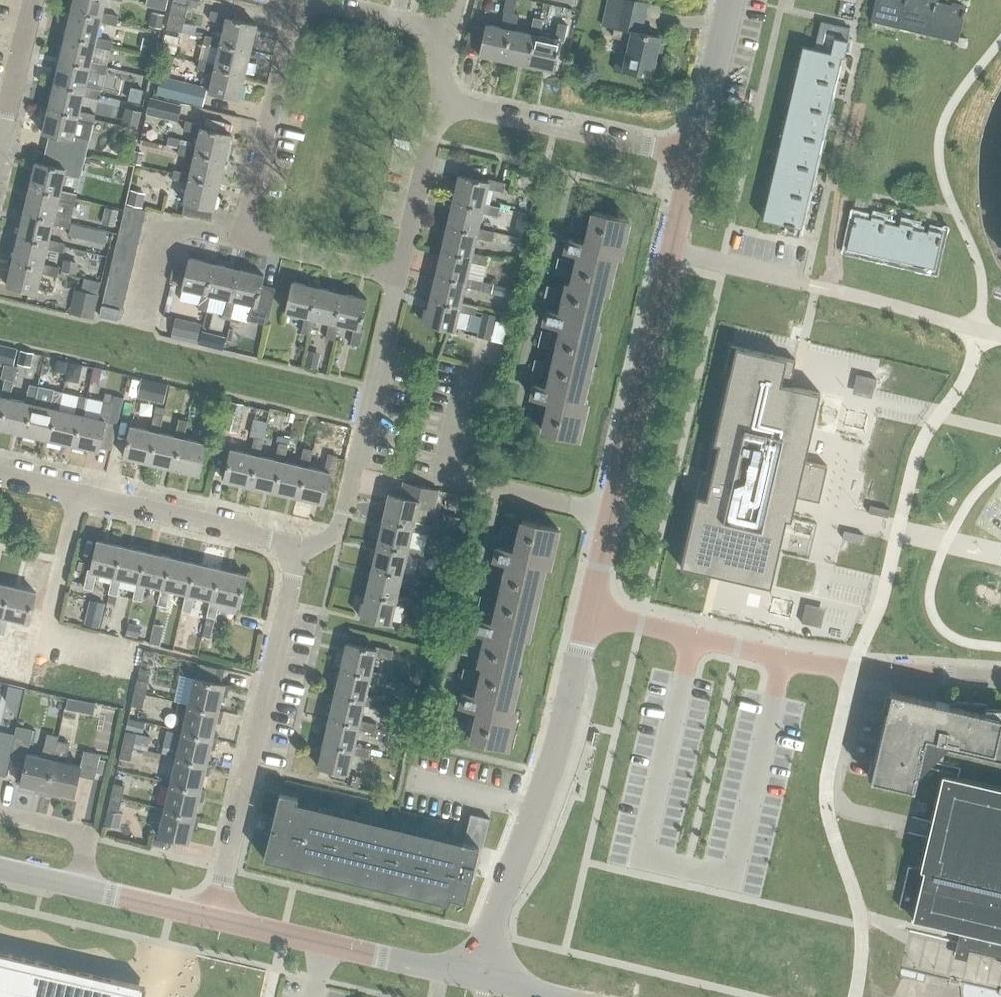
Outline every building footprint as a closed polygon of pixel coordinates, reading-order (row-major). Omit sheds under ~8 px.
[(71,10),(101,16),(102,13),(105,0),(73,0),(71,10)] [(149,5),(164,8),(166,0),(150,0),(149,5)] [(174,5),(198,10),(200,0),(175,0),(174,5)] [(513,14),(516,0),(506,0),(503,11),(508,13),(505,29),(485,24),(484,28),(479,55),(504,60),(510,30),(514,31),(518,15),(513,14)] [(602,25),(615,28),(613,38),(629,41),(627,53),(619,51),(614,71),(623,73),(624,70),(650,76),(659,37),(639,33),(646,4),(630,0),(607,0),(602,25)] [(957,41),(965,6),(952,2),(951,5),(936,2),(937,0),(875,0),(870,21),(957,41)] [(574,21),(576,11),(567,9),(565,19),(574,21)] [(71,10),(65,33),(96,41),(96,37),(100,22),(116,26),(118,17),(102,13),(101,16),(71,10)] [(224,23),(221,39),(220,43),(250,50),(256,24),(227,18),(227,15),(210,11),(208,20),(224,23)] [(149,27),(159,29),(162,15),(152,13),(149,27)] [(504,60),(532,66),(539,36),(542,20),(533,18),(530,34),(514,31),(510,30),(504,60)] [(762,219),(784,224),(798,227),(838,56),(844,57),(847,41),(846,40),(849,28),(820,22),(814,49),(804,47),(802,46),(762,219)] [(539,36),(532,66),(554,71),(560,42),(563,42),(567,25),(558,23),(554,39),(539,36)] [(479,55),(484,28),(471,25),(466,52),(479,55)] [(65,33),(59,58),(90,65),(90,62),(94,47),(110,50),(112,41),(96,37),(96,41),(65,33)] [(179,38),(165,35),(162,50),(171,53),(173,45),(177,46),(179,38)] [(219,48),(215,64),(214,67),(244,74),(250,50),(220,43),(221,39),(205,35),(203,44),(219,48)] [(155,54),(158,42),(143,38),(140,50),(155,54)] [(59,58),(54,83),(84,90),(85,87),(88,71),(104,75),(107,66),(90,62),(90,65),(59,58)] [(214,67),(215,64),(199,60),(197,69),(213,73),(208,92),(238,99),(244,74),(214,67)] [(160,78),(155,95),(184,103),(189,86),(160,78)] [(54,83),(53,85),(48,108),(78,115),(79,111),(83,96),(99,99),(101,90),(85,87),(84,90),(54,83)] [(142,91),(131,88),(128,100),(140,103),(142,91)] [(145,114),(177,122),(182,105),(150,97),(145,114)] [(54,151),(85,158),(95,115),(79,111),(78,115),(48,108),(42,133),(57,137),(54,151)] [(125,125),(137,128),(141,113),(129,110),(125,125)] [(202,125),(185,121),(183,130),(199,133),(195,149),(194,153),(224,160),(230,134),(201,128),(202,125)] [(193,142),(168,137),(166,146),(178,149),(179,145),(191,148),(193,142)] [(193,158),(189,173),(188,177),(219,184),(224,160),(194,153),(195,149),(191,148),(179,145),(178,149),(177,154),(193,158)] [(132,150),(129,162),(139,164),(141,152),(132,150)] [(54,151),(51,165),(35,162),(29,187),(59,194),(60,190),(64,175),(80,178),(85,158),(54,151)] [(188,177),(189,173),(173,170),(171,179),(187,183),(183,202),(213,209),(219,184),(188,177)] [(458,175),(452,200),(483,208),(483,204),(487,188),(503,192),(505,183),(488,179),(487,182),(458,175)] [(126,198),(130,182),(114,179),(110,194),(126,198)] [(29,187),(23,211),(54,219),(55,215),(58,199),(74,203),(76,194),(60,190),(59,194),(29,187)] [(127,206),(139,209),(143,193),(131,190),(127,206)] [(452,200),(447,225),(477,232),(478,228),(481,213),(498,216),(500,207),(483,204),(483,208),(452,200)] [(143,222),(146,211),(124,206),(122,217),(143,222)] [(101,223),(113,226),(117,211),(105,208),(101,223)] [(23,211),(17,236),(48,243),(49,239),(52,224),(69,228),(71,219),(55,215),(54,219),(23,211)] [(610,279),(615,257),(616,258),(619,258),(625,236),(620,235),(623,221),(629,222),(629,221),(593,213),(586,243),(568,239),(565,253),(578,256),(571,285),(597,291),(597,292),(606,294),(608,294),(608,293),(602,292),(605,278),(610,279)] [(573,215),(571,223),(581,225),(583,217),(573,215)] [(846,249),(933,269),(941,233),(928,230),(927,233),(912,229),(913,226),(899,223),(899,226),(884,223),(884,220),(871,216),(870,219),(854,216),(846,249)] [(119,228),(141,233),(143,222),(122,217),(119,228)] [(571,223),(569,230),(579,233),(581,225),(571,223)] [(106,234),(71,225),(68,236),(104,245),(106,234)] [(447,225),(441,250),(471,257),(472,253),(476,237),(492,241),(494,232),(478,228),(477,232),(447,225)] [(525,239),(528,228),(515,225),(513,237),(525,239)] [(117,239),(138,244),(141,233),(119,228),(118,235),(117,239)] [(17,236),(12,261),(42,268),(43,264),(47,249),(63,252),(65,243),(49,239),(48,243),(17,236)] [(138,244),(117,239),(114,250),(136,255),(138,244)] [(136,255),(114,250),(112,261),(133,266),(136,255)] [(441,250),(435,274),(466,281),(467,278),(470,262),(486,266),(488,257),(472,253),(471,257),(441,250)] [(207,311),(210,295),(206,294),(213,264),(188,258),(181,289),(201,293),(197,309),(207,311)] [(558,258),(556,266),(566,268),(568,260),(558,258)] [(42,268),(12,261),(6,286),(36,293),(41,273),(57,277),(59,268),(43,264),(42,268)] [(133,266),(112,261),(109,271),(131,276),(133,266)] [(77,266),(63,263),(61,271),(75,274),(77,266)] [(231,317),(235,301),(231,300),(238,270),(213,264),(206,294),(210,295),(226,299),(222,315),(231,317)] [(556,266),(555,273),(565,275),(566,268),(556,266)] [(231,300),(235,301),(250,304),(247,321),(267,325),(275,290),(261,287),(263,275),(238,270),(231,300)] [(107,282),(128,287),(131,276),(109,271),(107,282)] [(466,281),(435,274),(429,299),(460,306),(461,302),(465,287),(481,290),(483,281),(467,278),(466,281)] [(104,293),(125,298),(128,287),(107,282),(104,293)] [(310,335),(313,319),(310,318),(317,288),(291,282),(284,313),(304,317),(301,333),(310,335)] [(591,366),(585,364),(588,350),(593,351),(598,329),(593,328),(598,307),(594,306),(597,292),(597,291),(571,285),(566,283),(560,313),(547,310),(544,325),(561,329),(554,358),(591,366)] [(511,296),(513,289),(492,285),(490,293),(511,296)] [(546,286),(545,294),(556,296),(557,288),(546,286)] [(334,341),(338,325),(334,324),(341,293),(317,288),(310,318),(313,319),(329,323),(325,339),(334,341)] [(93,318),(98,295),(78,291),(73,314),(93,318)] [(101,305),(120,309),(123,309),(125,298),(104,293),(101,305)] [(334,324),(338,325),(354,328),(350,344),(359,346),(363,329),(360,328),(366,299),(341,293),(334,324)] [(545,294),(543,301),(554,304),(556,296),(545,294)] [(460,306),(429,299),(424,324),(451,330),(454,331),(459,311),(475,315),(477,306),(461,302),(460,306)] [(101,305),(99,316),(118,320),(120,309),(101,305)] [(477,337),(490,340),(495,316),(483,313),(477,337)] [(175,317),(171,337),(195,343),(200,322),(175,317)] [(541,331),(540,338),(550,341),(551,333),(541,331)] [(199,345),(222,350),(225,337),(202,332),(199,345)] [(540,338),(538,346),(548,348),(550,341),(540,338)] [(702,471),(680,566),(770,587),(778,552),(787,518),(787,514),(791,515),(796,496),(819,502),(827,466),(804,461),(820,393),(793,387),(789,386),(780,383),(783,371),(792,373),(795,360),(731,345),(724,374),(729,375),(707,472),(702,471)] [(12,366),(16,349),(0,346),(0,363),(12,366)] [(21,350),(18,363),(30,366),(33,353),(21,350)] [(319,356),(308,354),(305,367),(316,369),(319,356)] [(58,358),(55,371),(68,373),(70,363),(71,361),(58,358)] [(549,402),(542,432),(579,441),(579,440),(573,438),(576,424),(581,425),(586,403),(583,402),(581,402),(586,381),(582,379),(585,365),(591,367),(591,366),(554,358),(547,387),(535,384),(531,398),(549,402)] [(535,360),(533,368),(543,370),(545,362),(535,360)] [(68,373),(66,380),(78,383),(82,366),(70,363),(68,373)] [(533,368),(532,376),(542,378),(543,370),(533,368)] [(873,374),(854,370),(851,382),(870,386),(873,374)] [(141,378),(136,397),(159,403),(164,383),(141,378)] [(6,398),(9,399),(13,381),(4,379),(0,397),(0,422),(6,398)] [(23,434),(30,404),(34,404),(38,387),(29,385),(25,402),(9,399),(6,398),(0,422),(0,428),(23,434)] [(23,434),(48,440),(55,409),(58,410),(63,393),(38,387),(34,404),(30,404),(23,434)] [(112,404),(114,395),(105,393),(103,402),(112,404)] [(48,440),(73,445),(80,415),(83,416),(87,398),(78,396),(74,414),(58,410),(55,409),(48,440)] [(99,419),(83,416),(80,415),(73,445),(98,451),(99,444),(112,447),(117,424),(108,422),(112,404),(103,402),(99,419)] [(529,405),(527,413),(538,415),(539,407),(529,405)] [(263,434),(271,409),(261,406),(253,431),(263,434)] [(236,433),(242,413),(228,409),(223,429),(236,433)] [(527,413),(526,421),(536,423),(538,415),(527,413)] [(123,457),(148,463),(155,432),(159,433),(163,416),(154,414),(150,431),(130,427),(123,457)] [(148,463),(152,463),(173,468),(180,438),(183,439),(187,421),(178,419),(174,437),(159,433),(155,432),(148,463)] [(199,443),(183,439),(180,438),(173,468),(198,474),(205,445),(208,446),(212,427),(203,425),(199,443)] [(223,480),(249,486),(256,456),(259,456),(263,439),(254,437),(250,454),(230,450),(223,480)] [(249,486),(252,487),(274,492),(281,461),(283,462),(288,445),(279,443),(274,460),(259,456),(256,456),(249,486)] [(299,466),(283,462),(281,461),(274,492),(298,497),(305,467),(308,468),(312,450),(303,448),(299,466)] [(324,471),(308,468),(305,467),(298,497),(323,503),(329,474),(332,475),(337,456),(328,454),(324,471)] [(388,493),(382,518),(413,525),(414,522),(417,506),(433,510),(438,490),(403,482),(400,496),(388,493)] [(870,505),(868,513),(887,517),(889,510),(870,505)] [(458,518),(434,512),(431,525),(455,530),(458,518)] [(382,518),(377,543),(407,550),(408,546),(412,531),(428,534),(430,525),(414,522),(413,525),(382,518)] [(558,531),(558,530),(557,529),(521,521),(515,551),(497,547),(494,561),(506,564),(507,564),(500,593),(536,602),(537,601),(531,600),(534,586),(539,587),(543,566),(548,567),(553,544),(549,543),(552,529),(558,531)] [(502,523),(500,531),(510,534),(512,526),(502,523)] [(454,541),(456,532),(441,529),(439,539),(454,541)] [(500,531),(498,539),(508,542),(510,534),(500,531)] [(861,542),(863,535),(844,531),(842,538),(861,542)] [(96,573),(111,576),(114,577),(121,547),(97,541),(90,570),(87,570),(83,588),(92,590),(96,573)] [(377,543),(371,568),(402,574),(403,571),(406,555),(422,559),(424,550),(408,546),(407,550),(377,543)] [(120,578),(136,582),(139,583),(146,552),(121,547),(114,577),(111,576),(107,594),(116,596),(120,578)] [(170,558),(146,552),(139,583),(136,582),(132,599),(141,602),(145,584),(161,588),(163,588),(170,558)] [(195,564),(170,558),(163,588),(161,588),(157,605),(166,607),(170,590),(185,593),(188,594),(195,564)] [(220,570),(195,564),(188,594),(185,593),(181,611),(190,613),(194,595),(210,599),(213,600),(220,570)] [(487,566),(485,574),(495,576),(497,569),(487,566)] [(371,568),(365,592),(396,599),(397,596),(400,580),(417,584),(419,575),(403,571),(402,574),(371,568)] [(215,619),(219,601),(239,606),(246,575),(220,570),(213,600),(210,599),(206,617),(207,617),(202,636),(210,638),(214,619),(215,619)] [(485,574),(483,582),(493,584),(495,576),(485,574)] [(6,586),(0,584),(0,616),(2,617),(9,586),(6,586)] [(9,586),(2,617),(0,616),(0,635),(4,636),(8,618),(28,623),(35,592),(9,586)] [(438,610),(442,595),(424,591),(421,606),(438,610)] [(396,599),(365,592),(360,617),(390,625),(395,605),(411,608),(413,599),(397,596),(396,599)] [(536,602),(500,593),(493,622),(476,618),(472,633),(485,636),(478,665),(483,666),(509,672),(512,657),(517,659),(522,637),(527,638),(532,616),(527,615),(530,601),(536,602)] [(481,596),(479,603),(489,606),(491,598),(481,596)] [(825,605),(805,600),(803,612),(822,616),(825,605)] [(98,628),(104,605),(90,601),(84,624),(98,628)] [(479,603),(477,611),(487,614),(489,606),(479,603)] [(137,638),(139,628),(127,625),(125,635),(137,638)] [(151,637),(149,645),(159,647),(161,639),(151,637)] [(465,638),(464,646),(474,648),(476,640),(470,639),(465,638)] [(346,643),(340,667),(370,674),(371,671),(375,655),(391,659),(393,650),(376,646),(375,649),(346,643)] [(464,646),(462,654),(472,656),(474,648),(464,646)] [(153,665),(156,654),(144,651),(141,663),(153,665)] [(19,673),(20,659),(0,657),(0,672),(19,673)] [(507,749),(508,748),(502,746),(505,732),(510,733),(515,711),(510,710),(515,689),(510,688),(514,674),(520,675),(520,674),(509,672),(483,666),(476,695),(464,692),(460,707),(478,711),(471,740),(507,749)] [(340,667),(334,692),(365,699),(366,696),(369,680),(385,684),(387,675),(371,671),(370,674),(340,667)] [(463,668),(461,676),(471,679),(473,671),(463,668)] [(461,678),(460,684),(470,686),(471,679),(461,676),(461,678)] [(229,686),(193,678),(187,705),(218,711),(221,697),(226,698),(229,686)] [(134,692),(145,695),(148,682),(137,679),(134,692)] [(21,689),(7,685),(5,697),(15,714),(21,689)] [(408,694),(412,700),(419,701),(422,690),(410,687),(408,694)] [(935,701),(890,691),(870,779),(913,789),(924,745),(932,747),(1000,763),(1000,710),(987,709),(988,704),(952,701),(951,705),(935,701)] [(145,695),(134,692),(131,706),(142,708),(145,695)] [(334,692),(329,717),(359,724),(360,720),(364,705),(380,708),(382,699),(366,696),(365,699),(334,692)] [(67,697),(65,708),(91,713),(94,703),(67,697)] [(179,703),(177,713),(185,715),(187,705),(179,703)] [(215,723),(220,724),(223,712),(218,711),(187,705),(185,715),(181,731),(212,738),(212,737),(215,723)] [(404,710),(401,722),(411,724),(414,712),(404,710)] [(458,713),(456,721),(466,723),(468,715),(458,713)] [(354,748),(354,745),(358,729),(374,733),(376,724),(360,720),(359,724),(329,717),(323,741),(354,748)] [(456,721),(454,729),(464,731),(466,723),(456,721)] [(34,793),(45,795),(56,751),(44,748),(42,757),(27,754),(32,730),(17,726),(15,735),(9,760),(24,763),(20,784),(35,788),(34,793)] [(136,734),(125,731),(122,745),(133,747),(136,734)] [(210,749),(214,750),(217,738),(212,737),(212,738),(181,731),(175,757),(206,764),(206,763),(210,749)] [(0,732),(0,776),(5,777),(9,760),(15,735),(0,732)] [(58,793),(73,797),(78,776),(94,779),(95,773),(98,760),(99,755),(83,751),(80,766),(65,763),(70,743),(58,741),(56,751),(45,795),(57,798),(58,793)] [(371,749),(354,745),(354,748),(323,741),(317,767),(348,774),(353,754),(368,758),(371,749)] [(133,747),(122,745),(120,758),(130,760),(133,747)] [(204,775),(208,776),(211,764),(206,763),(206,764),(175,757),(170,783),(200,790),(200,789),(204,775)] [(920,869),(898,906),(914,910),(912,919),(971,933),(967,950),(1000,958),(1000,788),(960,778),(955,777),(942,774),(935,804),(920,869)] [(198,801),(202,802),(205,790),(200,789),(200,790),(170,783),(164,809),(194,816),(194,815),(198,801)] [(124,786),(113,784),(110,797),(121,799),(124,786)] [(471,814),(463,844),(298,804),(299,798),(283,794),(279,793),(276,803),(273,817),(268,838),(265,852),(449,897),(466,901),(472,875),(474,865),(478,851),(479,847),(482,848),(489,818),(471,814)] [(107,810),(118,812),(121,799),(110,797),(107,810)] [(916,802),(915,810),(925,812),(926,805),(916,802)] [(192,827),(197,828),(199,816),(194,815),(194,816),(164,809),(155,807),(153,817),(161,819),(158,835),(188,842),(192,827)] [(122,813),(107,810),(103,825),(118,829),(122,813)] [(137,985),(117,980),(0,953),(0,996),(134,996),(137,985)]
